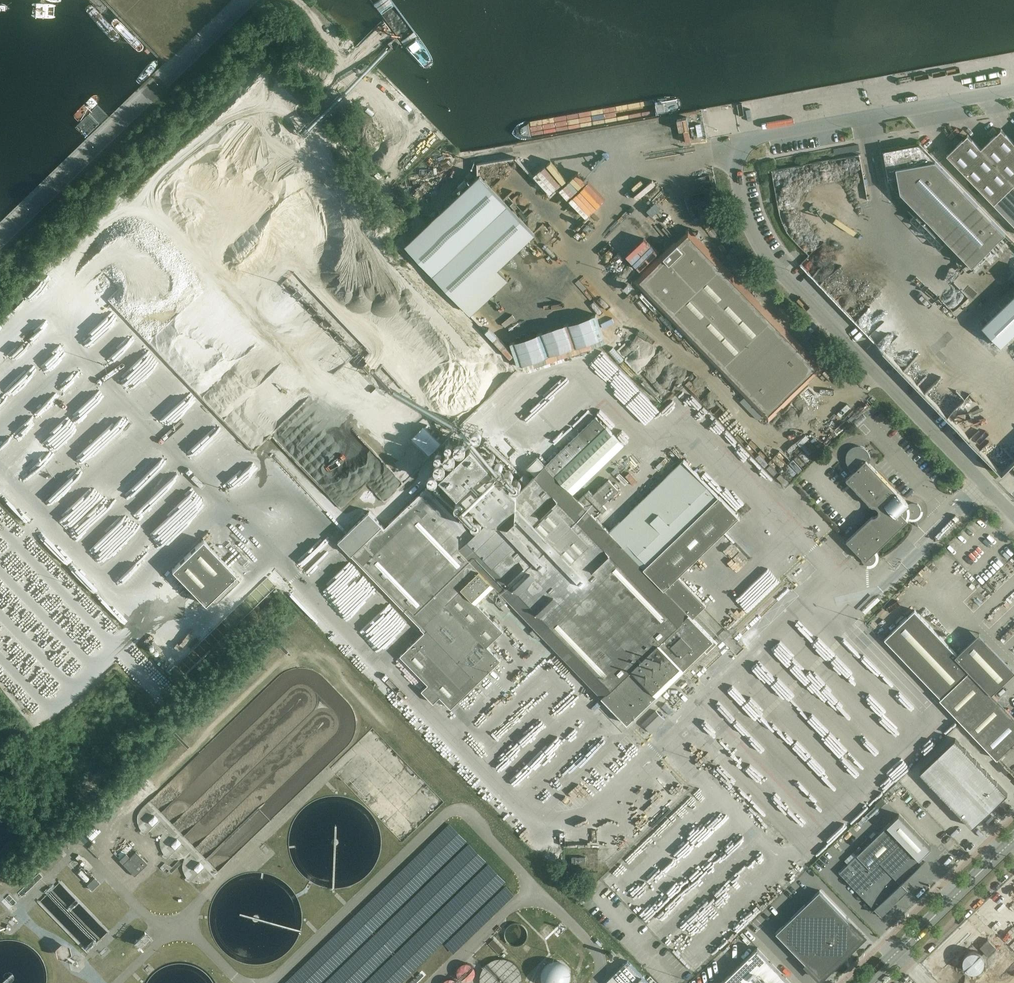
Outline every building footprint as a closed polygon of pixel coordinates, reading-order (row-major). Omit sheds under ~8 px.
[(247,1),(254,9),(258,6),(253,0),(249,0),(247,1)] [(953,161),(994,203),(1013,184),(1013,142),(1001,129),(981,148),(968,134),(947,154),(953,161)] [(619,151),(631,148),(629,143),(618,146),(619,151)] [(1005,233),(953,179),(919,143),(883,150),(889,179),(898,177),(899,179),(901,192),(972,265),(1005,233)] [(678,166),(677,156),(658,158),(659,167),(678,166)] [(534,233),(478,175),(408,241),(472,308),(504,277),(496,268),(534,233)] [(888,181),(891,201),(902,199),(901,192),(899,179),(888,181)] [(819,197),(815,200),(832,221),(836,217),(819,197)] [(693,233),(701,224),(694,217),(685,226),(693,233)] [(769,418),(821,367),(689,230),(636,280),(769,418)] [(205,328),(232,304),(218,288),(165,334),(178,348),(192,336),(196,342),(208,332),(205,328)] [(983,325),(1001,345),(1013,333),(1013,295),(983,325)] [(640,332),(644,329),(636,316),(626,323),(634,336),(640,332)] [(559,369),(582,360),(577,346),(553,354),(559,369)] [(554,362),(530,366),(532,375),(556,370),(554,362)] [(715,638),(710,633),(694,617),(706,605),(678,576),(739,517),(719,496),(684,460),(610,531),(597,518),(607,508),(603,504),(621,486),(616,481),(613,484),(609,479),(593,494),(589,490),(579,499),(574,493),(624,445),(596,416),(546,464),(545,464),(538,457),(526,467),(533,475),(516,491),(471,445),(443,473),(487,519),(473,533),(427,486),(385,527),(369,511),(341,539),(339,541),(354,557),(422,627),(421,627),(425,631),(400,655),(428,684),(422,690),(434,703),(440,696),(452,708),(503,659),(488,645),(504,629),(479,603),(489,593),(501,606),(508,600),(535,627),(530,632),(535,637),(536,636),(540,639),(544,636),(629,723),(704,650),(707,653),(717,643),(714,639),(715,638)] [(447,443),(440,449),(446,458),(454,452),(447,443)] [(819,445),(811,453),(820,462),(828,455),(819,445)] [(848,465),(849,466),(854,471),(846,479),(872,506),(874,506),(876,506),(877,507),(878,509),(879,510),(879,512),(878,513),(877,515),(876,516),(874,516),(872,516),(846,541),(866,560),(870,565),(871,564),(872,564),(873,563),(874,562),(875,561),(875,560),(876,560),(876,559),(876,558),(876,557),(876,556),(876,555),(875,554),(874,553),(874,552),(910,518),(912,518),(914,518),(915,518),(916,518),(917,518),(918,517),(918,516),(919,516),(919,515),(920,515),(920,513),(921,513),(921,512),(921,511),(921,510),(921,509),(920,508),(920,507),(920,506),(919,506),(918,505),(917,504),(916,503),(915,503),(913,502),(912,502),(911,503),(910,503),(908,504),(867,460),(870,457),(870,456),(870,455),(869,454),(869,452),(868,451),(867,450),(866,449),(865,448),(863,447),(862,447),(861,446),(860,446),(859,446),(858,446),(856,446),(855,446),(854,447),(853,447),(851,448),(849,449),(849,450),(848,451),(848,452),(847,453),(847,454),(846,455),(846,456),(846,457),(846,458),(846,459),(846,461),(847,462),(847,463),(847,464),(848,465)] [(754,456),(761,461),(768,453),(762,447),(754,456)] [(792,473),(800,482),(811,471),(803,463),(792,473)] [(433,474),(431,481),(440,483),(442,476),(433,474)] [(628,491),(632,486),(622,478),(618,482),(628,491)] [(786,481),(781,488),(789,494),(794,488),(786,481)] [(814,529),(826,543),(835,534),(823,521),(814,529)] [(212,597),(216,602),(239,579),(235,575),(236,574),(203,539),(172,569),(205,604),(212,597)] [(729,586),(749,564),(731,546),(716,562),(729,574),(723,580),(729,586)] [(511,609),(505,603),(501,607),(507,613),(511,609)] [(993,755),(997,759),(1013,742),(1013,716),(1013,717),(991,693),(1013,672),(1013,670),(979,633),(957,654),(915,610),(885,639),(942,698),(940,699),(980,741),(993,755)] [(731,621),(735,627),(742,621),(738,616),(731,621)] [(655,710),(642,723),(651,733),(665,720),(655,710)] [(920,772),(972,827),(1008,793),(955,738),(920,772)] [(901,884),(923,862),(919,858),(931,847),(900,814),(840,873),(881,916),(885,914),(884,913),(904,895),(904,887),(901,884)] [(154,815),(148,821),(152,825),(158,819),(154,815)] [(158,833),(165,827),(160,823),(153,829),(158,833)] [(601,824),(584,824),(584,852),(600,853),(601,824)] [(177,839),(171,845),(175,848),(181,843),(177,839)] [(180,857),(187,851),(183,846),(176,852),(180,857)] [(134,876),(147,863),(135,851),(135,852),(131,848),(119,860),(134,876)] [(92,877),(96,873),(84,860),(80,864),(92,877)] [(197,872),(203,866),(199,862),(194,868),(197,872)] [(170,878),(173,872),(167,869),(164,875),(170,878)] [(199,876),(203,881),(210,874),(206,870),(199,876)] [(95,877),(87,885),(92,890),(100,882),(95,877)] [(863,935),(820,890),(776,932),(819,977),(819,978),(820,979),(864,936),(863,935)] [(650,931),(658,939),(674,924),(666,915),(650,931)] [(513,945),(514,946),(516,946),(517,946),(519,945),(520,945),(521,944),(523,943),(524,942),(525,941),(526,940),(526,939),(527,937),(527,936),(527,934),(527,933),(527,931),(526,930),(526,929),(525,927),(524,926),(523,925),(522,924),(520,924),(519,923),(517,923),(516,923),(514,923),(513,923),(512,924),(510,924),(509,925),(508,925),(507,926),(506,928),(505,930),(505,931),(504,933),(504,934),(504,936),(505,937),(505,938),(506,940),(507,941),(508,942),(508,943),(509,943),(510,944),(511,945),(513,945)] [(985,952),(982,954),(983,957),(984,958),(988,955),(988,956),(996,948),(988,939),(980,947),(985,952)] [(71,952),(69,944),(63,942),(57,947),(58,956),(66,957),(71,952)] [(758,947),(721,982),(792,982),(758,947)] [(501,958),(500,958),(498,958),(496,959),(495,959),(493,960),(492,960),(490,961),(488,962),(488,963),(487,963),(485,965),(484,967),(483,968),(482,969),(482,970),(481,972),(481,974),(480,975),(480,977),(480,978),(480,979),(480,981),(480,982),(521,982),(522,980),(522,979),(522,977),(521,976),(521,975),(521,973),(520,971),(520,970),(519,968),(518,967),(516,965),(516,964),(515,964),(513,962),(512,961),(510,960),(509,960),(506,959),(504,958),(502,958),(501,958)] [(628,961),(606,982),(607,982),(649,982),(628,961)] [(468,963),(466,963),(465,963),(464,963),(462,963),(461,964),(460,965),(459,966),(458,967),(458,968),(458,969),(457,970),(457,971),(457,972),(457,973),(458,975),(458,976),(459,977),(459,978),(460,979),(461,979),(463,980),(464,980),(465,981),(466,981),(467,981),(468,981),(469,980),(470,980),(472,979),(473,978),(473,977),(474,977),(474,975),(475,975),(475,974),(475,973),(475,972),(475,971),(475,970),(475,969),(475,968),(474,967),(473,966),(472,965),(471,964),(470,964),(469,963),(468,963)] [(545,982),(567,982),(568,980),(568,976),(567,972),(565,969),(562,966),(558,965),(554,965),(550,966),(547,968),(545,972),(544,975),(544,980),(545,982)]
